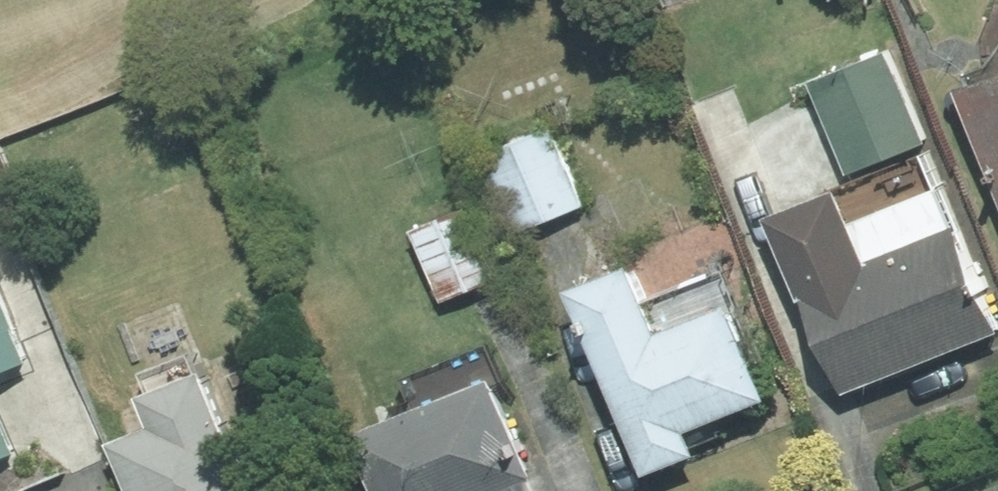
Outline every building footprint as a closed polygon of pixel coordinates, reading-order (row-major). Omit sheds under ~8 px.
[(925,138),(888,46),(813,75),(850,169),(925,138)] [(997,209),(997,59),(946,79),(997,209)] [(511,231),(583,201),(551,121),(479,149),(511,231)] [(997,326),(997,324),(941,178),(830,222),(845,259),(801,278),(844,387),(997,326)] [(443,297),(496,274),(466,201),(412,222),(443,297)] [(561,280),(641,467),(692,446),(683,425),(763,391),(722,294),(653,323),(624,253),(561,280)] [(0,295),(0,371),(27,360),(0,295)] [(199,359),(135,384),(148,414),(107,431),(131,490),(251,490),(199,359)] [(348,425),(374,490),(477,490),(530,470),(489,368),(348,425)] [(14,452),(0,419),(0,457),(14,452)]
